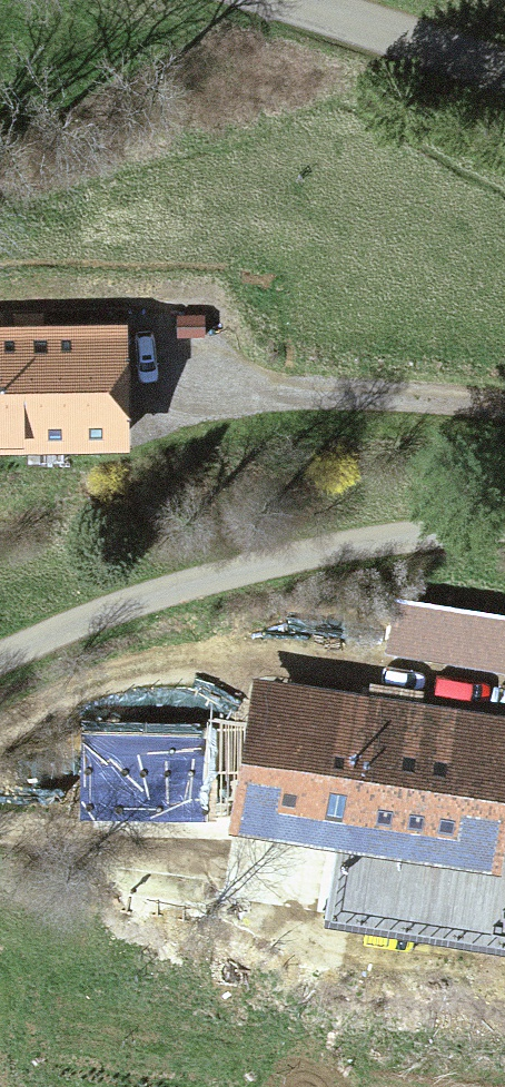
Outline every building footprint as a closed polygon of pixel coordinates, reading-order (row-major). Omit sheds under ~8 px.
[(0,333),(0,454),(125,451),(123,331),(0,333)] [(260,695),(239,833),(496,871),(504,811),(504,731),(260,695)]
